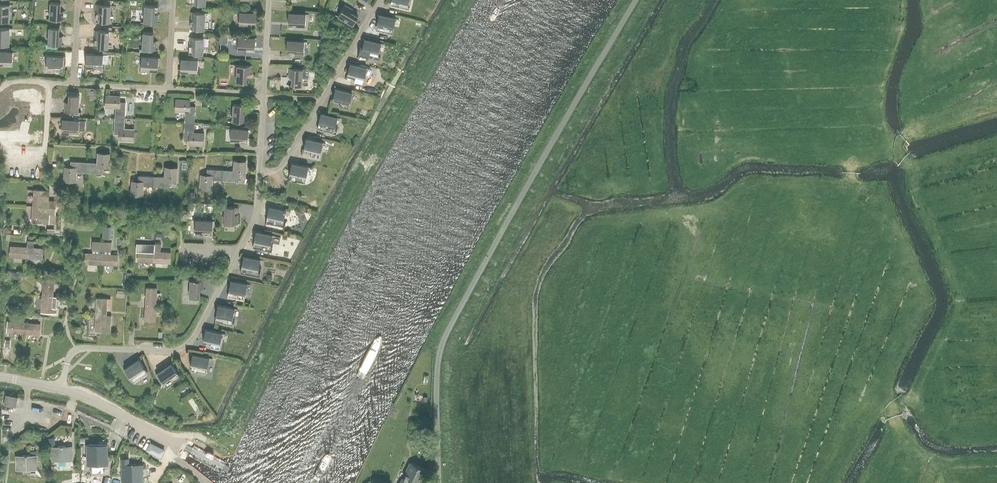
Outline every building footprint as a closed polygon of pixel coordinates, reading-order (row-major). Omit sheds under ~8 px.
[(398,1),(398,0),(400,1),(398,7),(407,9),(408,3),(409,3),(409,0),(395,0),(398,1)] [(63,20),(64,11),(61,11),(61,3),(51,2),(50,19),(47,19),(60,20),(63,20)] [(351,12),(354,8),(346,3),(343,8),(338,16),(336,14),(336,15),(354,26),(354,25),(353,25),(358,16),(353,13),(351,12)] [(0,4),(0,21),(10,22),(10,5),(13,5),(13,4),(0,4)] [(101,5),(98,4),(97,14),(100,14),(100,22),(110,23),(111,6),(114,6),(114,5),(101,5)] [(157,23),(158,14),(155,14),(155,6),(145,5),(144,22),(141,22),(154,23),(157,23)] [(195,12),(192,12),(192,21),(195,21),(194,30),(205,30),(205,13),(208,13),(195,12)] [(258,13),(237,12),(239,12),(239,22),(239,27),(248,28),(248,22),(250,23),(256,23),(257,13),(258,13)] [(309,15),(309,14),(287,13),(289,13),(288,23),(294,23),(296,23),(296,29),(305,29),(306,24),(306,14),(309,15)] [(399,19),(378,14),(379,15),(377,24),(383,26),(383,25),(385,26),(384,32),(393,34),(394,28),(396,19),(399,19)] [(62,45),(62,36),(59,36),(60,28),(49,27),(48,44),(45,44),(45,45),(58,45),(62,45)] [(0,28),(0,45),(10,46),(10,29),(13,29),(13,28),(0,28)] [(99,30),(96,30),(96,39),(99,40),(98,48),(108,48),(109,32),(112,32),(112,31),(99,30)] [(156,50),(156,41),(153,41),(154,33),(143,32),(142,49),(140,49),(152,50),(153,50),(156,50)] [(194,37),(191,37),(190,46),(193,46),(193,54),(203,55),(204,38),(207,38),(194,37)] [(257,38),(235,37),(238,37),(238,47),(237,52),(247,53),(247,47),(249,47),(249,48),(255,48),(256,38),(257,38)] [(361,46),(359,55),(369,57),(378,59),(379,53),(381,44),(384,44),(363,39),(364,40),(363,47),(361,47),(361,46)] [(308,42),(308,41),(286,40),(286,41),(287,41),(287,50),(293,51),(295,51),(295,56),(304,57),(304,51),(305,42),(308,42)] [(16,52),(0,51),(0,62),(4,62),(4,65),(13,65),(13,52),(16,52)] [(106,55),(85,54),(86,54),(86,64),(94,64),(94,67),(103,68),(104,55),(106,55)] [(66,57),(44,55),(44,56),(47,56),(46,69),(55,69),(55,66),(64,67),(64,57),(66,57)] [(160,58),(139,56),(139,57),(142,57),(141,70),(150,71),(150,68),(158,68),(159,58),(160,58)] [(201,61),(201,60),(180,59),(181,59),(181,69),(189,70),(189,73),(198,73),(198,60),(201,61)] [(370,69),(349,63),(349,64),(350,64),(348,74),(353,75),(354,75),(356,76),(354,81),(363,83),(364,78),(365,78),(367,68),(370,69)] [(252,75),(253,66),(247,66),(234,65),(237,65),(236,82),(247,83),(247,77),(247,75),(252,75)] [(293,68),(287,68),(287,77),(289,77),(288,85),(302,86),(303,69),(306,70),(306,69),(293,68)] [(355,93),(334,88),(334,89),(335,89),(333,99),(339,100),(341,101),(340,106),(349,108),(350,103),(352,93),(355,94),(355,93)] [(33,92),(13,91),(13,99),(25,100),(24,108),(32,108),(33,92)] [(78,112),(80,95),(69,94),(69,103),(63,102),(62,111),(68,112),(81,113),(81,112),(78,112)] [(115,118),(125,118),(126,102),(120,102),(120,96),(107,96),(106,107),(116,107),(115,118)] [(185,122),(195,122),(196,106),(189,106),(190,100),(177,100),(176,111),(185,111),(185,122)] [(243,111),(244,104),(233,104),(232,121),(230,120),(229,121),(242,122),(248,122),(249,113),(243,113),(243,111)] [(321,114),(317,129),(334,133),(335,127),(336,127),(338,118),(341,119),(341,118),(320,113),(321,114)] [(125,129),(125,118),(115,118),(114,134),(121,134),(120,140),(133,141),(134,130),(125,129)] [(85,131),(85,121),(83,121),(83,120),(61,119),(61,120),(62,120),(62,129),(70,130),(70,135),(79,136),(79,130),(85,131)] [(194,133),(195,122),(185,122),(184,138),(190,138),(190,144),(203,145),(204,134),(194,133)] [(27,126),(19,126),(19,134),(7,133),(6,141),(26,142),(27,126)] [(250,130),(250,129),(229,128),(229,129),(231,129),(231,138),(230,144),(240,144),(240,139),(242,139),(248,140),(249,130),(250,130)] [(326,143),(305,138),(305,139),(306,139),(304,148),(310,150),(312,150),(311,156),(319,158),(321,152),(323,143),(326,144),(326,143)] [(87,162),(87,172),(103,173),(103,167),(109,167),(109,154),(98,154),(98,163),(87,162)] [(87,172),(87,162),(71,161),(71,168),(65,167),(64,180),(76,181),(76,172),(87,172)] [(223,170),(223,180),(239,181),(240,175),(245,175),(246,162),(235,161),(234,171),(223,170)] [(312,167),(290,163),(292,164),(290,173),(296,175),(296,174),(298,175),(296,181),(305,183),(307,177),(309,167),(311,168),(312,167)] [(154,177),(154,187),(170,187),(170,181),(176,181),(177,168),(166,168),(165,177),(154,177)] [(223,180),(223,170),(207,169),(207,175),(201,175),(201,188),(212,189),(212,180),(223,180)] [(154,187),(154,177),(138,176),(138,182),(132,182),(132,195),(143,195),(143,186),(154,187)] [(33,206),(56,208),(56,200),(49,200),(49,191),(34,190),(33,206)] [(240,224),(240,215),(235,215),(235,213),(235,206),(225,206),(226,205),(225,205),(224,226),(225,226),(225,224),(234,224),(240,224)] [(55,214),(56,208),(33,206),(32,222),(49,224),(50,214),(55,214)] [(269,207),(266,222),(283,226),(284,220),(286,211),(289,211),(268,206),(268,207),(269,207)] [(215,221),(193,219),(193,220),(196,220),(195,230),(195,235),(204,236),(204,230),(207,230),(207,231),(213,231),(213,221),(215,221)] [(93,230),(93,222),(77,221),(77,229),(93,230)] [(276,236),(255,231),(255,232),(256,232),(254,242),(260,243),(262,243),(261,249),(270,251),(271,245),(273,236),(276,236)] [(85,264),(101,264),(103,240),(93,240),(92,251),(93,249),(95,249),(95,254),(85,253),(85,264)] [(103,240),(101,264),(118,265),(118,255),(109,254),(109,250),(112,250),(112,251),(112,241),(103,240)] [(27,247),(26,258),(43,259),(43,249),(32,248),(33,242),(27,242),(27,247)] [(136,243),(136,252),(138,252),(137,261),(154,262),(154,252),(155,252),(155,244),(136,243)] [(154,252),(154,262),(170,263),(171,253),(160,252),(161,243),(155,243),(155,244),(155,252),(154,252)] [(26,258),(27,247),(11,246),(10,257),(26,258)] [(261,268),(259,268),(261,260),(263,261),(264,260),(242,256),(244,257),(242,266),(241,273),(246,274),(247,273),(250,273),(249,274),(260,277),(261,268)] [(206,290),(206,281),(200,280),(191,280),(191,277),(190,277),(189,299),(190,299),(190,297),(200,298),(200,292),(200,290),(206,290)] [(44,279),(43,296),(53,296),(54,280),(44,279)] [(229,291),(228,297),(236,298),(245,300),(246,294),(248,284),(251,285),(251,284),(229,280),(229,281),(231,281),(229,291)] [(146,304),(156,305),(157,289),(147,288),(146,304)] [(42,308),(42,312),(52,313),(56,313),(57,297),(53,296),(43,296),(43,297),(42,308)] [(96,314),(106,315),(107,299),(97,298),(96,314)] [(155,321),(156,305),(146,304),(145,321),(155,321)] [(238,310),(238,309),(217,305),(218,306),(216,315),(222,316),(224,317),(223,322),(232,324),(233,318),(235,309),(238,310)] [(24,333),(24,323),(25,315),(19,314),(18,322),(8,321),(7,332),(24,333)] [(106,325),(106,315),(96,314),(95,331),(111,332),(111,325),(106,325)] [(24,323),(24,333),(40,334),(41,324),(24,323)] [(225,334),(204,329),(204,330),(205,330),(203,340),(209,341),(212,341),(210,347),(219,349),(220,343),(221,343),(223,334),(225,334)] [(213,358),(191,354),(193,355),(191,364),(192,365),(191,370),(206,374),(208,368),(210,358),(212,359),(213,358)] [(142,358),(124,370),(125,369),(131,378),(136,374),(145,368),(140,360),(142,358)] [(174,362),(156,374),(158,373),(163,382),(168,378),(177,372),(172,364),(174,362)] [(16,407),(18,397),(6,395),(4,404),(16,407)] [(88,465),(108,464),(108,444),(87,444),(88,465)] [(153,444),(149,451),(161,457),(164,450),(153,444)] [(52,461),(72,461),(72,446),(52,447),(52,461)] [(36,455),(30,456),(16,456),(16,470),(37,470),(37,455),(36,455)] [(122,481),(128,481),(128,479),(136,479),(136,481),(137,481),(137,482),(142,482),(142,481),(142,463),(128,463),(128,457),(122,457),(122,481)] [(410,462),(400,482),(421,482),(427,471),(410,462)]
